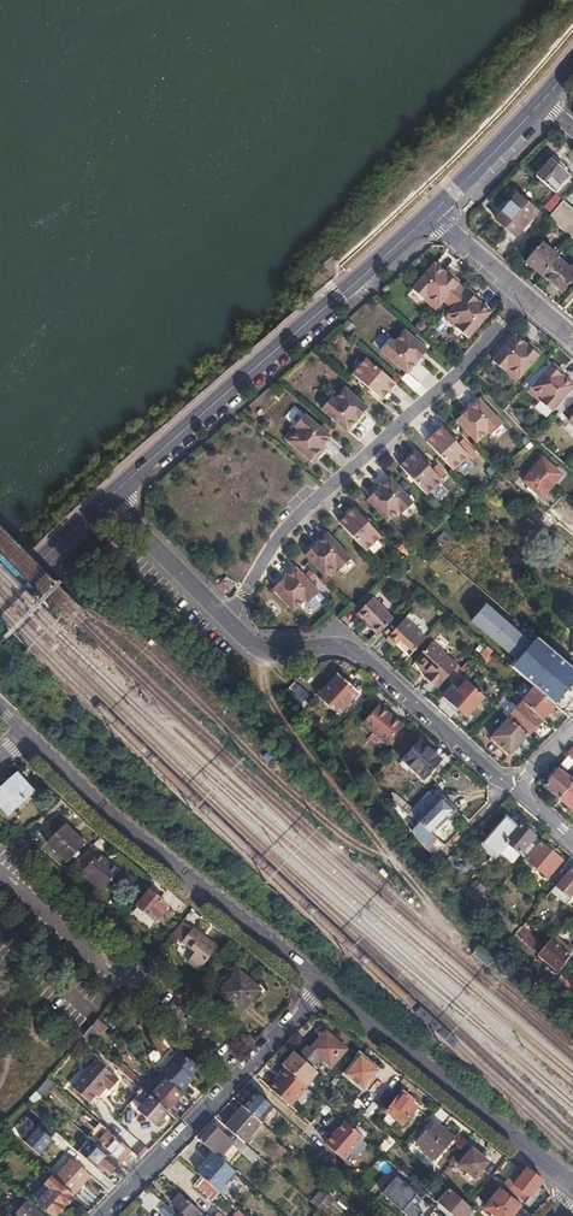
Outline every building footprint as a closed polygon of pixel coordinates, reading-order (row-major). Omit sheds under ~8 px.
[(550,160),(535,177),(552,192),(567,175),(550,160)] [(517,197),(496,220),(515,236),(535,213),(517,197)] [(548,218),(572,240),(572,210),(563,201),(548,218)] [(526,262),(541,276),(557,258),(561,254),(555,249),(552,252),(542,243),(526,262)] [(541,276),(561,293),(572,279),(572,265),(569,268),(557,258),(541,276)] [(445,273),(434,263),(411,289),(423,299),(435,309),(448,294),(454,298),(463,288),(457,283),(459,281),(451,274),(449,277),(447,279),(444,275),(445,273)] [(479,298),(471,291),(469,293),(463,288),(454,298),(460,303),(446,319),(458,329),(470,339),(493,313),(481,303),(479,306),(475,302),(477,300),(479,298)] [(381,352),(407,374),(427,350),(404,331),(394,343),(391,340),(381,352)] [(532,344),(530,346),(528,348),(524,345),(526,343),(514,332),(492,358),(516,379),(540,351),(532,344)] [(356,370),(352,375),(382,400),(396,384),(366,359),(363,362),(356,370)] [(552,360),(527,389),(539,399),(551,409),(572,384),(572,383),(561,373),(559,375),(555,372),(557,369),(559,367),(552,360)] [(333,369),(329,373),(334,377),(338,373),(333,369)] [(321,409),(347,431),(367,407),(344,388),(334,400),(331,397),(321,409)] [(478,398),(455,419),(475,441),(487,430),(490,434),(501,423),(478,398)] [(294,427),(284,438),(313,463),(319,455),(317,453),(315,451),(318,447),(321,449),(331,437),(305,415),(294,427)] [(442,427),(426,441),(453,470),(456,467),(464,460),(468,456),(442,427)] [(541,433),(535,439),(540,443),(545,437),(541,433)] [(415,451),(400,466),(426,495),(429,492),(437,484),(442,480),(415,451)] [(543,460),(523,482),(540,496),(559,474),(543,460)] [(501,469),(497,464),(491,470),(496,475),(499,472),(502,470),(501,469)] [(389,477),(366,498),(387,520),(398,510),(401,513),(413,502),(389,477)] [(354,507),(338,522),(365,550),(368,548),(380,536),(354,507)] [(436,540),(446,545),(450,536),(441,531),(436,540)] [(327,533),(304,554),(325,576),(336,566),(339,569),(351,558),(327,533)] [(409,545),(404,550),(410,555),(415,550),(409,545)] [(302,574),(296,567),(272,588),(293,610),(305,600),(307,603),(319,592),(308,581),(302,574)] [(308,568),(302,574),(308,581),(314,575),(308,568)] [(354,608),(349,612),(355,617),(370,600),(366,596),(358,604),(354,608)] [(366,624),(379,637),(393,621),(370,600),(355,617),(364,625),(366,624)] [(537,638),(530,646),(485,607),(472,622),(494,641),(516,661),(511,667),(534,687),(554,704),(572,681),(572,669),(569,666),(549,649),(537,638)] [(397,645),(410,657),(427,639),(405,619),(386,640),(395,648),(397,645)] [(424,677),(437,689),(454,670),(462,676),(464,673),(432,644),(414,663),(427,674),(424,677)] [(549,649),(569,666),(572,661),(572,660),(554,644),(549,649)] [(491,649),(487,646),(478,656),(482,659),(491,649)] [(338,715),(350,702),(347,700),(356,690),(337,674),(317,696),(338,715)] [(470,710),(483,696),(466,680),(458,688),(454,684),(446,693),(458,704),(461,701),(470,710)] [(554,704),(534,687),(521,701),(522,702),(541,719),(554,704)] [(347,700),(350,702),(358,693),(356,690),(347,700)] [(515,696),(501,711),(508,718),(522,702),(521,701),(515,696)] [(508,718),(527,734),(541,719),(522,702),(508,718)] [(380,707),(364,724),(386,743),(402,726),(380,707)] [(509,754),(527,734),(508,718),(490,737),(509,754)] [(421,742),(404,761),(423,778),(440,760),(421,742)] [(544,786),(559,799),(572,782),(558,770),(544,786)] [(0,788),(0,806),(7,814),(33,791),(25,782),(22,784),(14,776),(0,788)] [(559,799),(572,810),(572,782),(559,799)] [(431,806),(422,798),(408,813),(417,821),(423,815),(437,829),(454,811),(440,797),(431,806)] [(417,821),(419,823),(432,835),(437,829),(423,815),(417,821)] [(519,829),(521,825),(509,815),(506,818),(519,829)] [(524,858),(539,840),(521,825),(519,829),(506,818),(483,844),(496,855),(499,852),(512,863),(519,854),(524,858)] [(419,823),(411,831),(425,848),(435,837),(432,835),(419,823)] [(65,825),(48,844),(66,862),(83,843),(65,825)] [(540,843),(526,859),(547,877),(561,861),(540,843)] [(86,850),(73,862),(83,870),(80,873),(100,890),(102,890),(117,871),(96,854),(94,856),(86,850)] [(571,868),(556,886),(567,896),(572,889),(572,870),(571,868)] [(476,896),(472,900),(481,909),(492,896),(476,881),(469,890),(476,896)] [(149,891),(137,906),(155,921),(167,905),(149,891)] [(491,915),(513,936),(518,929),(497,909),(491,915)] [(171,934),(180,943),(192,953),(185,961),(196,971),(215,949),(191,930),(181,921),(177,926),(173,932),(171,934)] [(513,936),(511,938),(534,958),(537,955),(544,946),(521,926),(518,929),(513,936)] [(544,946),(537,955),(554,970),(553,972),(556,975),(566,964),(563,962),(569,955),(550,939),(544,946)] [(132,960),(122,965),(130,977),(139,972),(132,960)] [(241,1010),(248,1002),(246,999),(256,987),(238,971),(220,992),(241,1010)] [(246,999),(248,1002),(259,989),(256,987),(246,999)] [(90,1027),(81,1036),(89,1043),(97,1033),(90,1027)] [(326,1031),(310,1049),(330,1067),(346,1048),(326,1031)] [(178,1049),(158,1072),(166,1079),(180,1092),(188,1082),(186,1080),(198,1067),(178,1049)] [(293,1052),(282,1065),(285,1069),(305,1086),(317,1072),(293,1052)] [(360,1057),(347,1074),(362,1087),(375,1070),(360,1057)] [(93,1058),(85,1068),(89,1071),(97,1061),(93,1058)] [(89,1071),(85,1068),(71,1085),(88,1100),(102,1083),(108,1088),(117,1077),(97,1061),(89,1071)] [(123,1067),(120,1070),(141,1089),(167,1111),(182,1094),(180,1092),(166,1079),(154,1091),(137,1077),(135,1077),(123,1067)] [(305,1086),(285,1069),(275,1081),(278,1083),(271,1091),(289,1107),(307,1088),(305,1086)] [(379,1104),(395,1085),(379,1071),(362,1090),(379,1104)] [(47,1077),(36,1090),(42,1095),(53,1082),(47,1077)] [(269,1088),(271,1091),(278,1083),(275,1081),(269,1088)] [(167,1111),(141,1089),(139,1092),(140,1094),(132,1105),(154,1125),(167,1111)] [(408,1101),(410,1097),(401,1090),(385,1111),(402,1124),(416,1106),(413,1103),(408,1101)] [(250,1101),(245,1107),(260,1121),(272,1107),(256,1093),(254,1096),(251,1094),(248,1096),(247,1098),(250,1101)] [(236,1117),(227,1128),(235,1136),(244,1143),(262,1123),(260,1121),(245,1107),(236,1117)] [(356,1130),(337,1114),(328,1125),(331,1128),(328,1132),(325,1129),(317,1137),(336,1153),(356,1130)] [(436,1122),(418,1144),(434,1159),(453,1137),(436,1122)] [(198,1138),(216,1154),(219,1157),(225,1151),(221,1148),(228,1140),(221,1134),(222,1133),(211,1123),(198,1138)] [(63,1139),(47,1125),(40,1132),(64,1154),(71,1146),(63,1139)] [(131,1151),(108,1131),(97,1144),(119,1164),(131,1151)] [(384,1135),(377,1149),(386,1154),(393,1140),(384,1135)] [(244,1143),(235,1136),(231,1141),(243,1152),(248,1147),(244,1143)] [(119,1164),(97,1144),(84,1158),(90,1163),(98,1170),(103,1165),(111,1173),(119,1164)] [(143,1145),(134,1154),(137,1156),(138,1157),(146,1148),(143,1145)] [(488,1161),(479,1154),(472,1148),(459,1164),(474,1178),(488,1161)] [(316,1156),(326,1164),(331,1158),(321,1150),(316,1156)] [(482,1152),(479,1154),(488,1161),(491,1158),(483,1151),(482,1152)] [(216,1154),(197,1174),(203,1178),(216,1190),(235,1170),(219,1157),(216,1154)] [(326,1164),(318,1172),(324,1177),(336,1163),(331,1158),(326,1164)] [(54,1178),(73,1194),(88,1177),(70,1161),(54,1178)] [(386,1164),(372,1178),(380,1186),(394,1172),(386,1164)] [(513,1171),(502,1185),(524,1202),(538,1186),(542,1180),(526,1168),(524,1168),(521,1173),(519,1171),(517,1174),(513,1171)] [(54,1215),(73,1194),(54,1178),(52,1176),(51,1175),(32,1197),(54,1215)] [(429,1207),(395,1176),(381,1192),(408,1215),(420,1215),(429,1207)] [(216,1190),(203,1178),(196,1187),(211,1200),(219,1192),(216,1190)] [(20,1195),(5,1182),(0,1187),(16,1200),(20,1195)] [(538,1186),(524,1202),(528,1205),(542,1189),(538,1186)] [(438,1203),(453,1215),(466,1215),(472,1209),(466,1204),(450,1189),(438,1203)] [(502,1189),(486,1208),(486,1209),(495,1215),(510,1215),(520,1203),(502,1189)] [(320,1190),(310,1201),(317,1208),(327,1196),(320,1190)] [(178,1215),(197,1215),(200,1212),(179,1193),(172,1201),(172,1202),(182,1212),(178,1215)] [(31,1204),(30,1203),(18,1215),(45,1215),(31,1204)]
